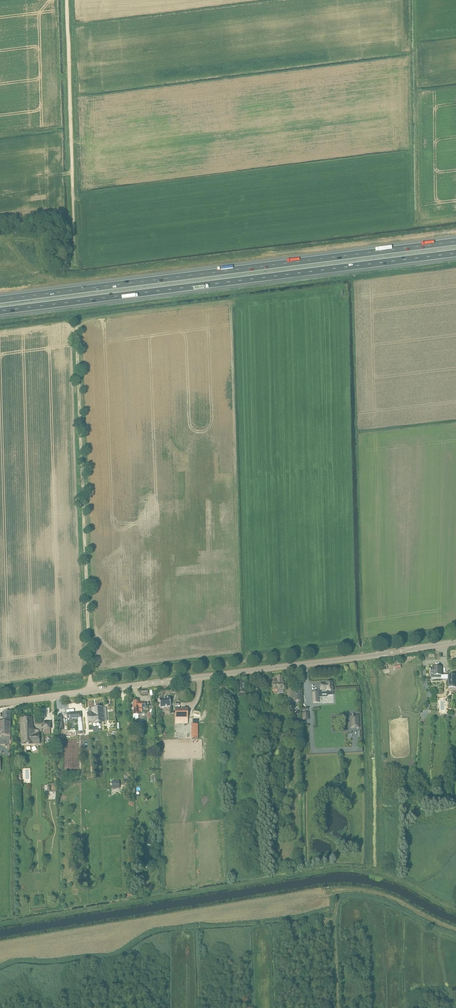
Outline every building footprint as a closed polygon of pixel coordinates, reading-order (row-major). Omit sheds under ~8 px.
[(431,675),(431,678),(441,678),(441,675),(441,667),(440,667),(434,667),(434,668),(431,668),(431,671),(430,671),(430,672),(431,672),(431,675)] [(284,689),(284,687),(284,682),(282,682),(282,675),(277,675),(277,679),(274,679),(274,683),(273,683),(273,690),(277,690),(278,693),(284,692),(283,689),(284,689)] [(245,682),(237,682),(238,687),(238,694),(238,698),(246,697),(246,693),(245,687),(245,682)] [(333,691),(333,687),(333,682),(326,682),(326,683),(320,684),(320,690),(326,690),(326,691),(333,691)] [(171,706),(170,703),(170,698),(159,699),(160,707),(171,706)] [(145,708),(145,707),(145,702),(139,702),(139,701),(133,701),(133,714),(139,714),(139,708),(145,708)] [(104,721),(107,721),(106,707),(103,708),(103,707),(92,708),(92,709),(88,709),(89,713),(87,713),(88,724),(104,722),(104,721)] [(188,709),(175,709),(176,714),(176,718),(179,718),(179,724),(186,724),(188,724),(188,709)] [(5,736),(10,736),(11,716),(11,711),(3,711),(3,722),(0,722),(0,736),(5,736)] [(40,744),(40,738),(39,733),(38,733),(38,730),(35,730),(33,729),(32,718),(21,718),(22,735),(21,735),(21,745),(40,744)]
